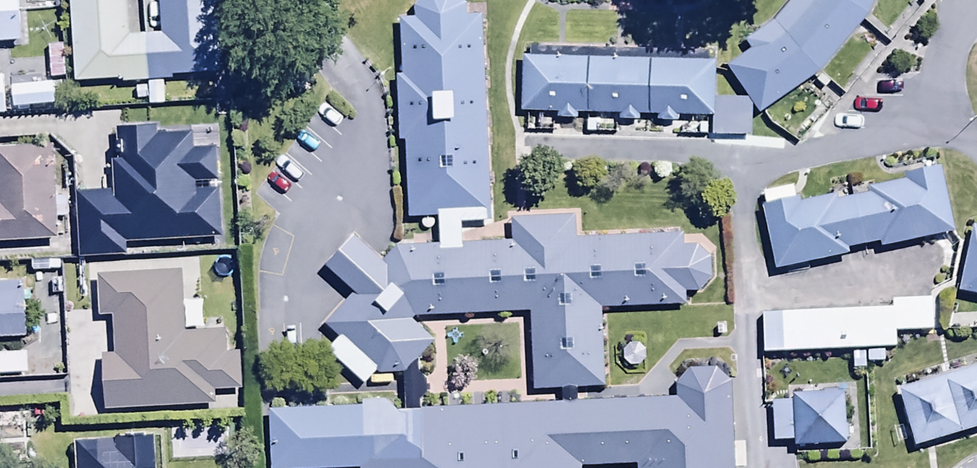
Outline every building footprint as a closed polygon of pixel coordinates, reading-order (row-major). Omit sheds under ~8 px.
[(21,25),(20,0),(0,0),(0,26),(21,25)] [(145,84),(146,105),(163,104),(161,83),(172,82),(172,75),(221,72),(217,0),(142,0),(144,35),(127,36),(125,0),(69,0),(74,83),(120,80),(121,85),(145,84)] [(871,12),(876,0),(801,0),(782,21),(729,64),(761,112),(824,69),(871,12)] [(492,211),(484,14),(402,17),(411,215),(492,211)] [(45,92),(43,52),(5,54),(6,93),(45,92)] [(715,59),(523,56),(522,113),(714,115),(715,59)] [(54,129),(0,130),(0,225),(55,224),(54,129)] [(185,234),(181,165),(156,166),(156,182),(134,183),(136,236),(185,234)] [(944,168),(766,207),(780,270),(958,230),(944,168)] [(77,213),(79,241),(117,239),(115,211),(77,213)] [(517,241),(400,245),(384,262),(356,237),(329,267),(357,292),(326,326),(383,373),(406,374),(435,339),(411,319),(535,316),(538,387),(606,384),(603,306),(687,303),(685,234),(580,238),(579,213),(516,216),(517,241)] [(976,295),(976,227),(975,226),(960,292),(976,295)] [(188,252),(97,256),(99,296),(111,295),(113,336),(100,336),(103,390),(214,386),(213,371),(237,369),(235,330),(226,331),(225,305),(191,307),(188,252)] [(26,320),(25,266),(0,267),(0,321),(26,320)] [(891,310),(763,314),(764,354),(896,350),(896,333),(934,332),(933,300),(891,302),(891,310)] [(916,445),(976,429),(976,370),(901,390),(916,445)] [(743,379),(691,381),(694,452),(747,449),(743,379)] [(848,392),(795,397),(799,448),(852,444),(848,392)] [(674,399),(275,408),(276,467),(501,467),(584,466),(584,467),(640,467),(640,460),(676,459),(674,399)] [(73,441),(75,467),(158,467),(157,437),(73,441)] [(695,459),(695,467),(734,467),(734,457),(695,459)]
